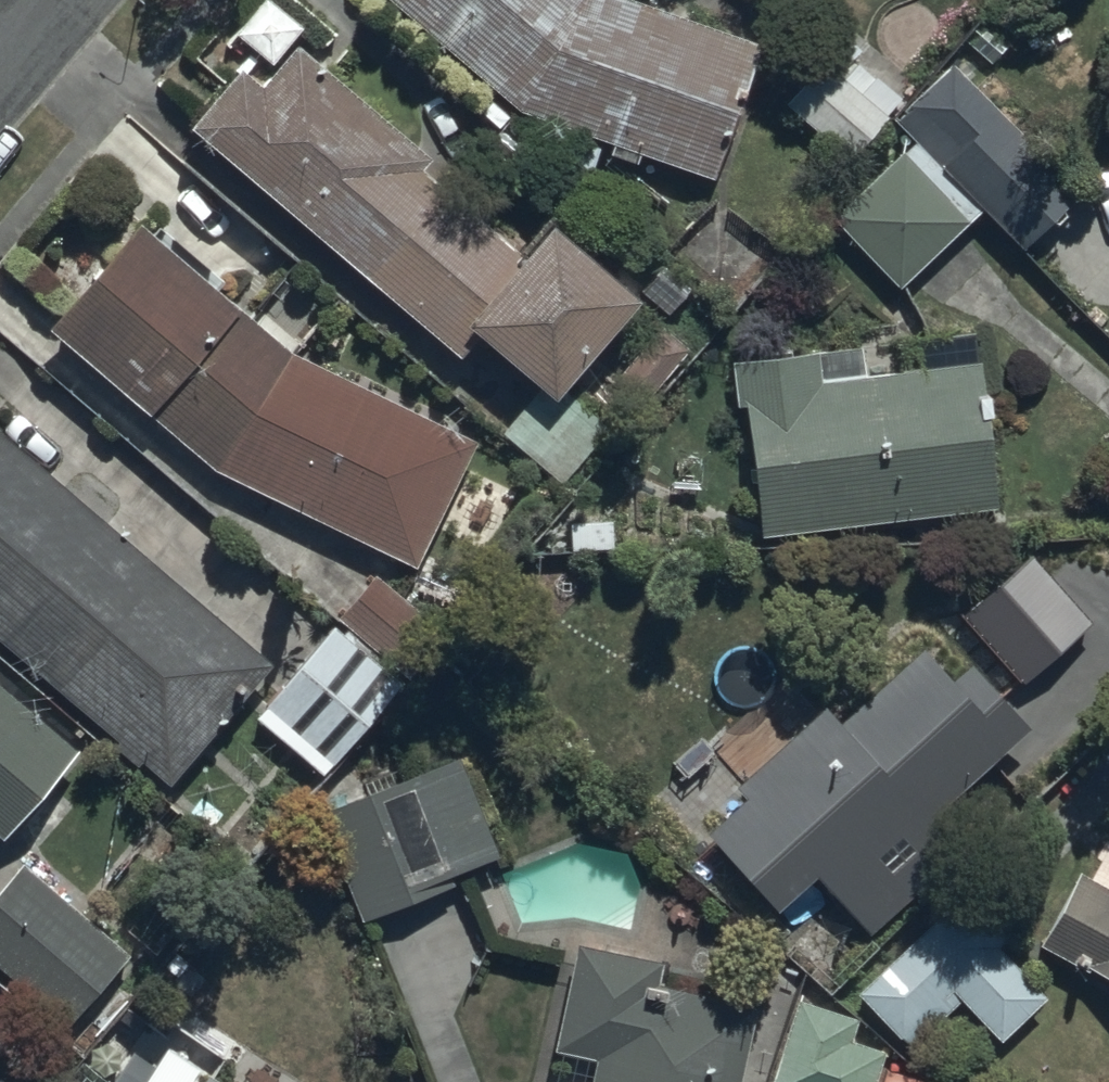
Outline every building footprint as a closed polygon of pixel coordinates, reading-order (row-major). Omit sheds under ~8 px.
[(235,32),(274,64),(305,27),(272,0),(263,0),(235,32)] [(522,111),(580,132),(568,165),(591,173),(602,142),(718,183),(768,44),(645,0),(392,0),(522,111)] [(543,383),(502,431),(564,481),(610,425),(582,402),(576,410),(561,397),(644,296),(553,222),(528,252),(425,168),(434,157),(297,45),(264,85),(243,68),(194,127),(465,357),(485,333),(543,383)] [(825,58),(786,100),(851,159),(904,101),(858,59),(844,75),(825,58)] [(918,138),(839,216),(903,281),(982,204),(1025,247),(1082,191),(952,59),(894,115),(918,138)] [(143,222),(55,323),(220,469),(420,563),(480,437),(295,350),(143,222)] [(691,348),(662,322),(611,379),(640,405),(691,348)] [(747,400),(763,535),(1000,507),(979,332),(914,340),(918,368),(867,374),(864,347),(735,363),(740,401),(747,400)] [(175,782),(274,664),(0,434),(0,634),(175,782)] [(444,635),(375,577),(258,716),(327,774),(444,635)] [(773,911),(818,870),(873,932),(971,843),(941,810),(1034,727),(975,662),(955,681),(924,647),(840,723),(825,706),(694,824),(773,911)] [(0,677),(0,831),(11,840),(87,748),(0,677)] [(447,873),(500,852),(464,759),(320,815),(363,921),(452,886),(447,873)] [(25,865),(0,893),(0,967),(70,1028),(131,956),(25,865)] [(1078,872),(1043,940),(1108,975),(1108,889),(1078,872)] [(966,885),(859,991),(915,1048),(963,1001),(1003,1041),(1047,997),(1001,949),(1015,935),(966,885)] [(759,1004),(661,982),(665,962),(579,943),(556,1050),(596,1058),(591,1081),(742,1081),(759,1004)] [(772,1081),(924,1081),(883,1067),(888,1052),(853,1040),(861,1019),(803,998),(772,1081)] [(200,1081),(227,1081),(208,1070),(200,1081)]
